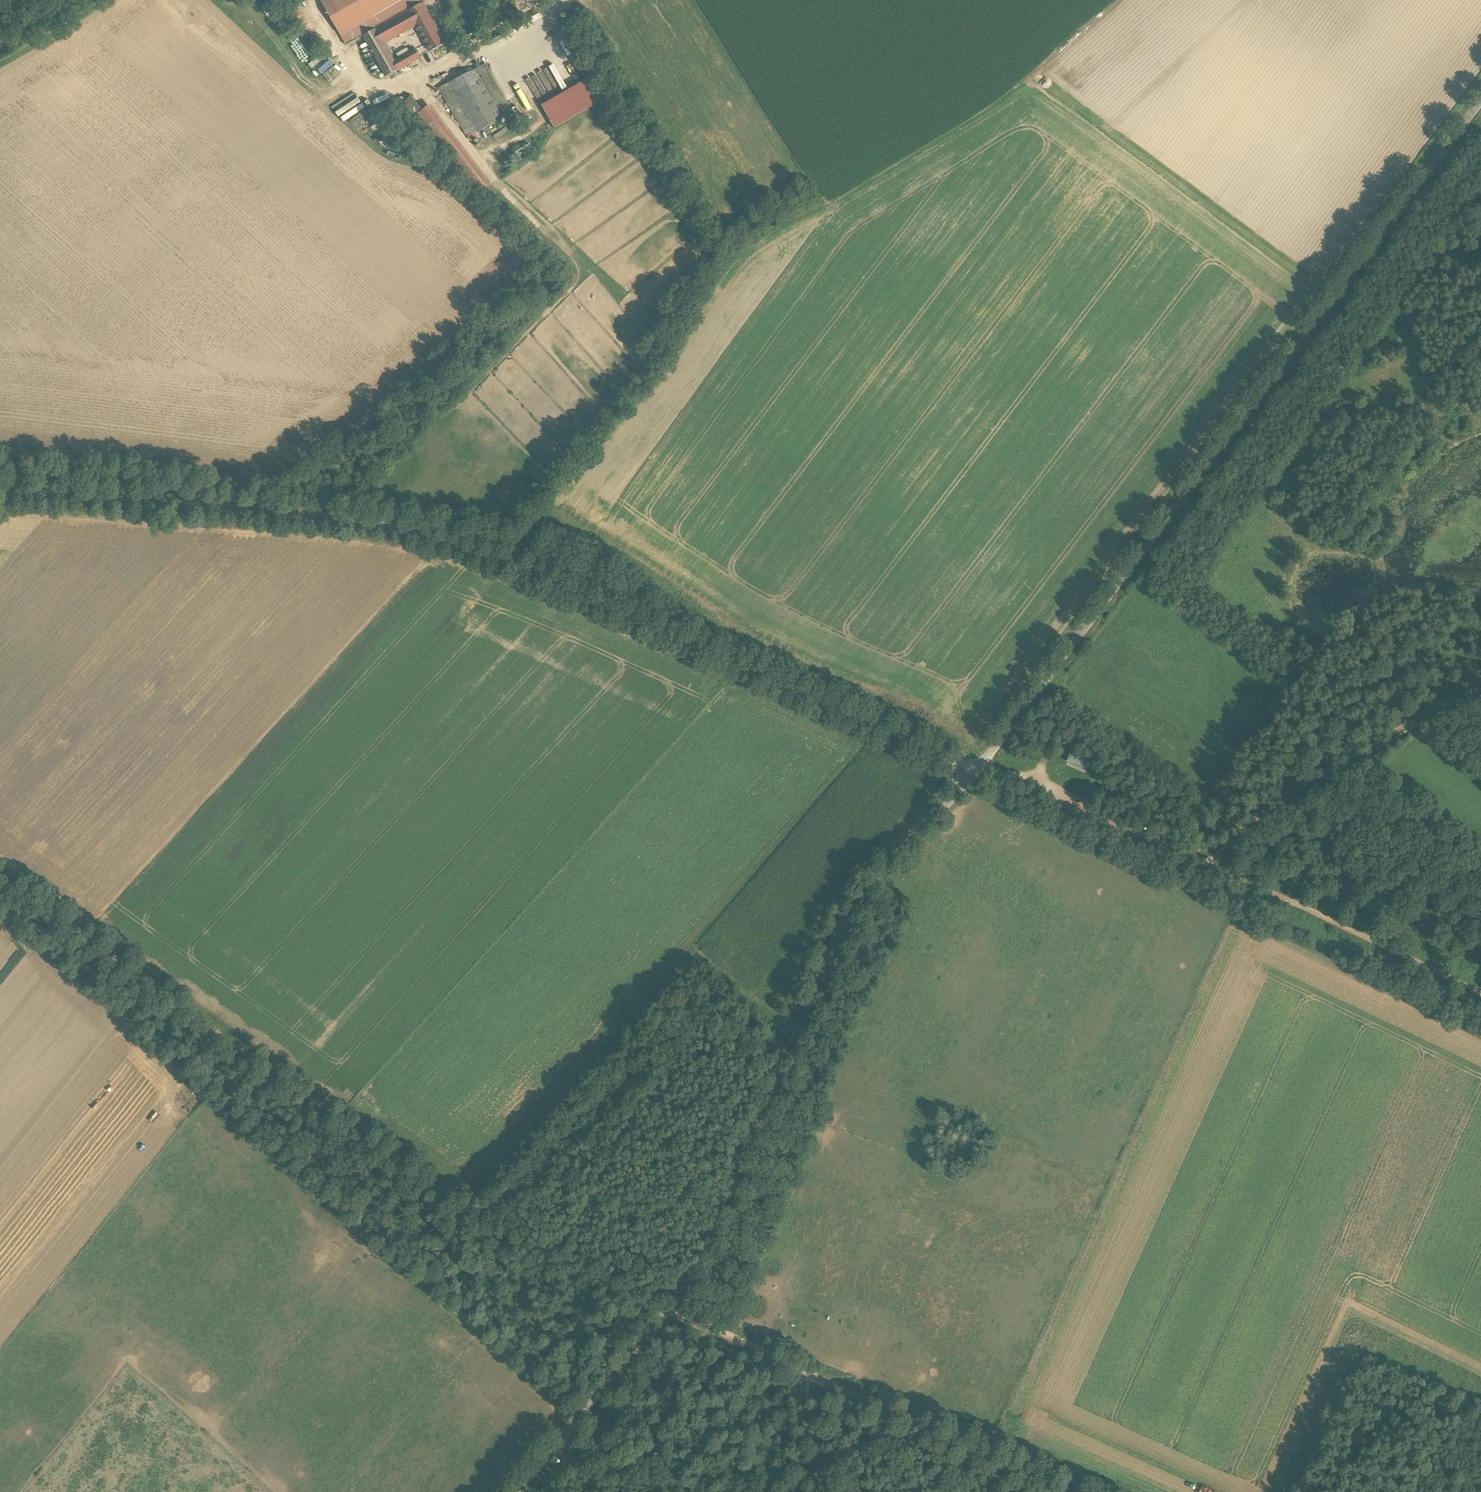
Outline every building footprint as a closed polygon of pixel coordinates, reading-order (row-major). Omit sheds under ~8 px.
[(363,36),(373,31),(375,29),(423,2),(422,0),(321,0),(347,45),(363,36)] [(375,29),(373,31),(364,36),(387,77),(421,57),(416,49),(395,61),(385,43),(416,26),(431,51),(446,43),(423,2),(375,29)] [(485,63),(440,88),(458,122),(459,122),(467,136),(476,131),(477,133),(512,114),(485,63)] [(410,119),(413,116),(475,196),(491,184),(430,104),(423,110),(412,95),(399,105),(410,119)] [(1088,765),(1092,753),(1087,751),(1082,762),(1088,765)] [(187,1100),(181,1107),(190,1113),(195,1106),(187,1100)]
